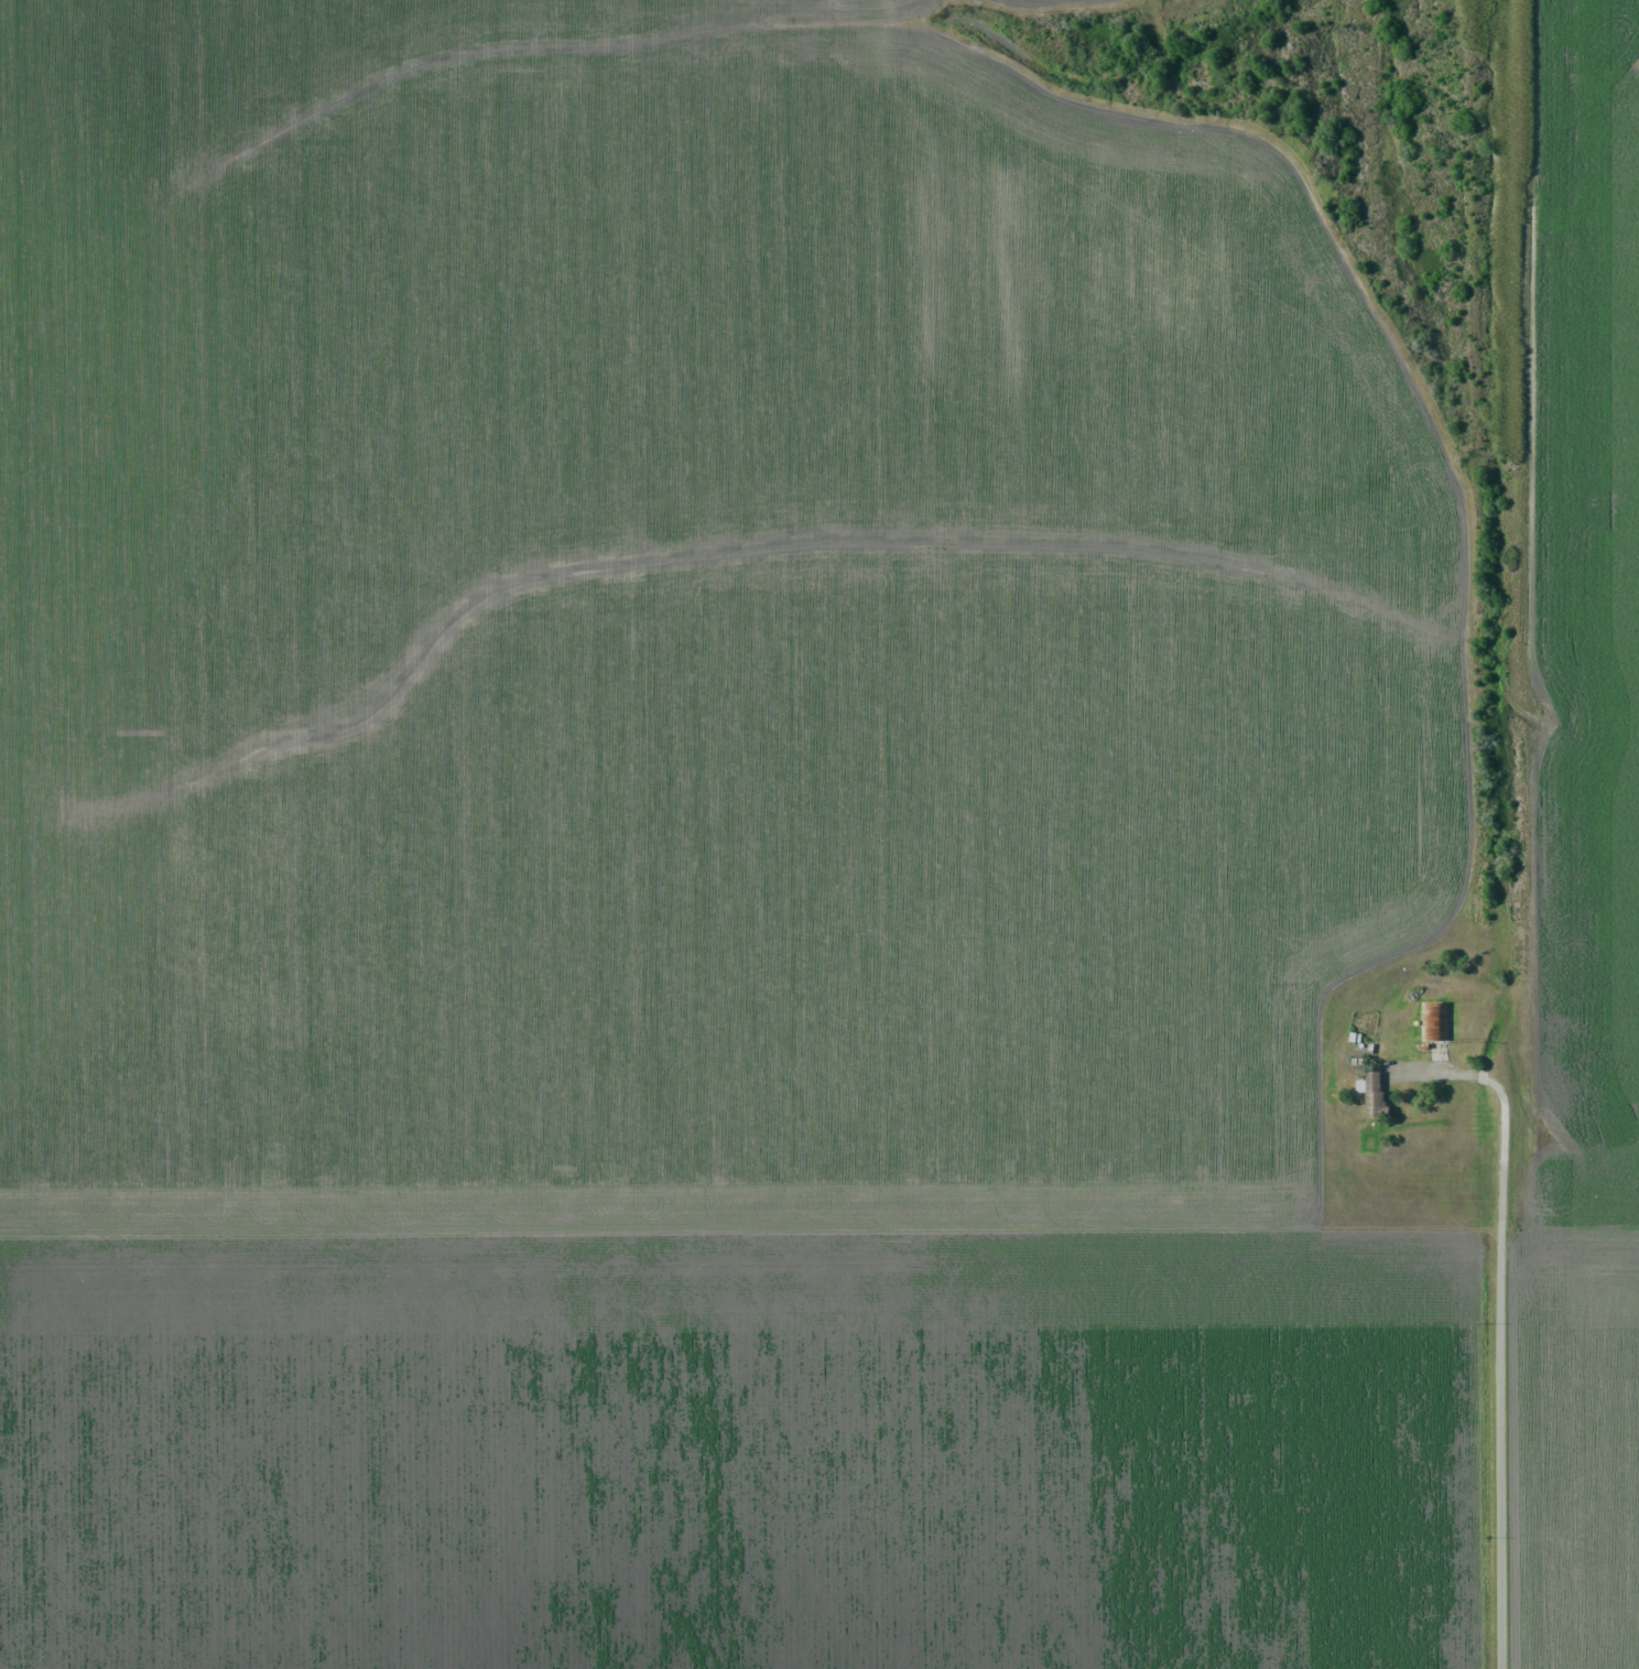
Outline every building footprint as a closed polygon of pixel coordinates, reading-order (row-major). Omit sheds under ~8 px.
[(1446,1041),(1446,1001),(1420,1001),(1420,1041),(1446,1041)] [(1368,1116),(1386,1116),(1386,1071),(1368,1071),(1368,1116)]
